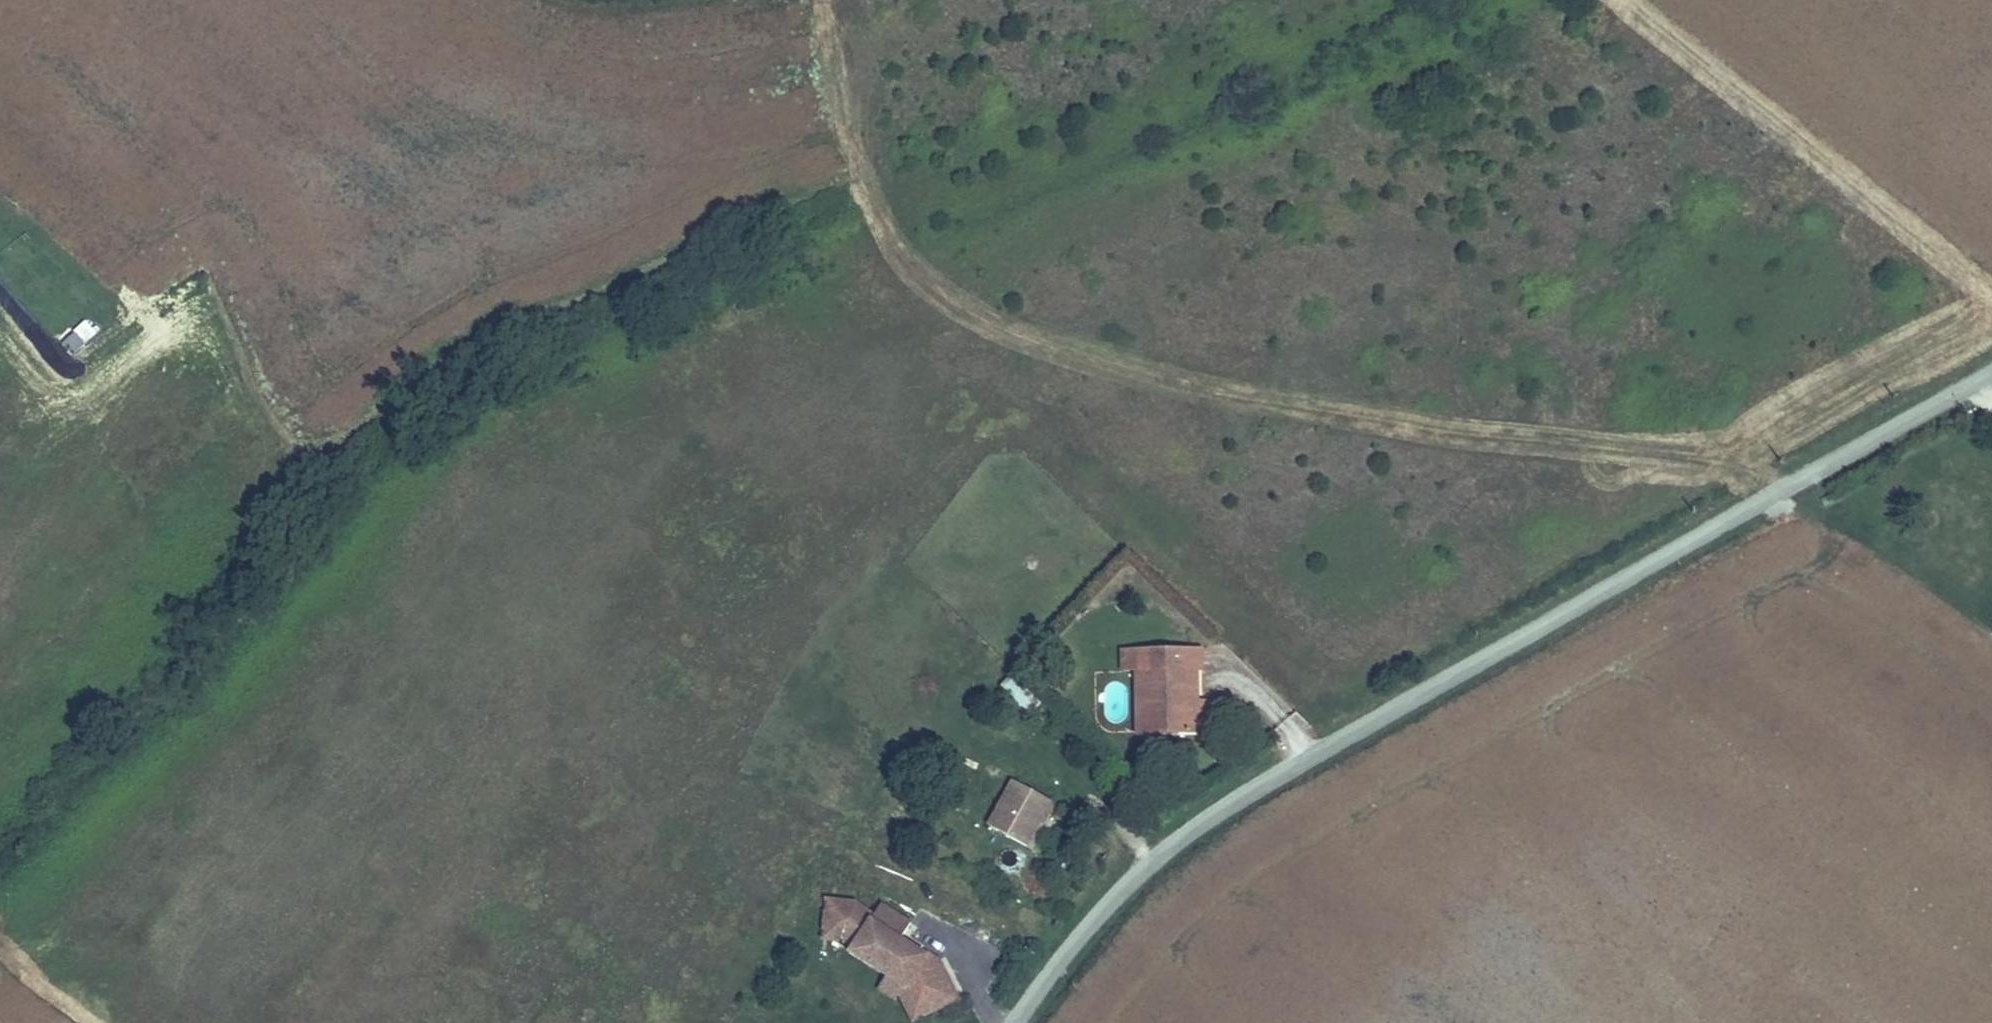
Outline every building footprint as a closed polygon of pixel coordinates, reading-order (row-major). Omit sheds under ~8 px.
[(1200,666),(1207,666),(1208,645),(1140,643),(1139,671),(1156,671),(1154,728),(1180,729),(1180,732),(1197,732),(1200,666)] [(1156,671),(1139,671),(1137,727),(1154,728),(1156,671)] [(1027,710),(1038,699),(1014,673),(1002,683),(1027,710)] [(1051,798),(1020,772),(986,812),(1017,839),(1051,798)] [(912,1016),(953,996),(934,957),(922,949),(921,951),(896,935),(906,919),(876,899),(868,910),(850,899),(821,896),(818,929),(838,931),(850,938),(844,949),(899,984),(898,986),(912,1016)]
